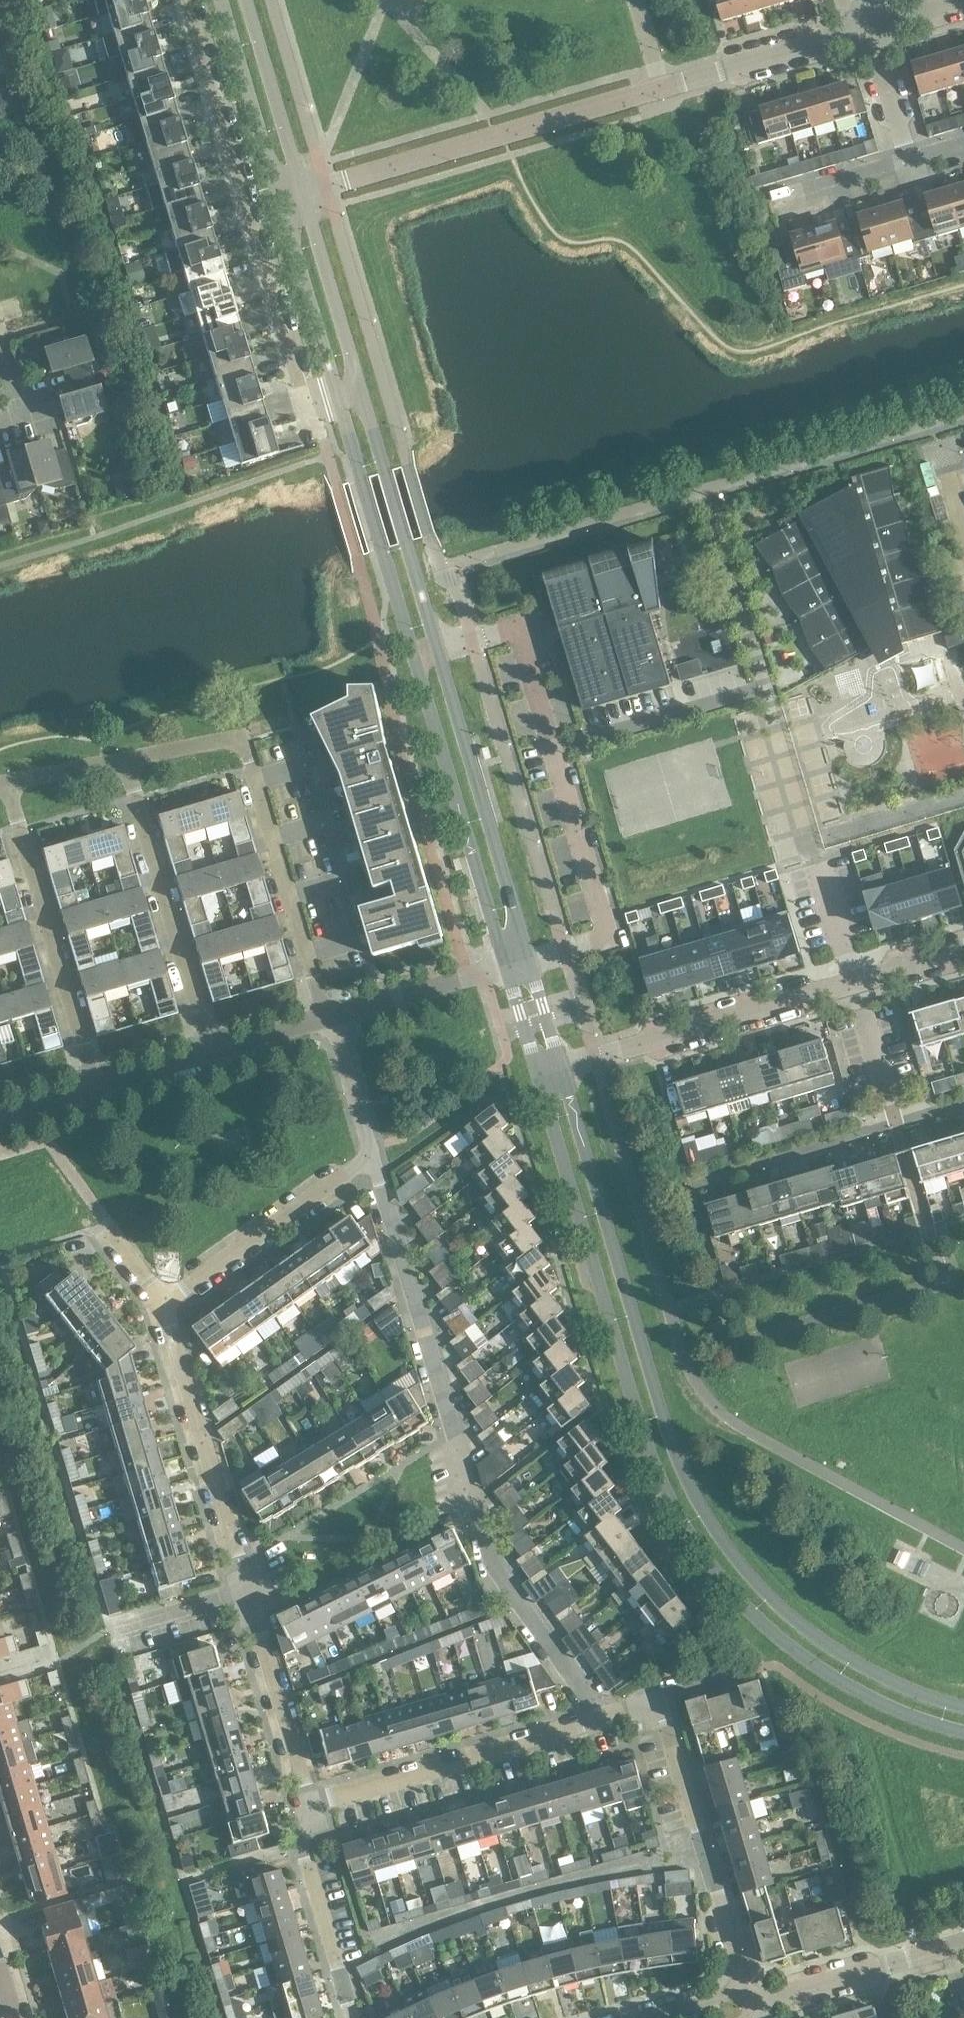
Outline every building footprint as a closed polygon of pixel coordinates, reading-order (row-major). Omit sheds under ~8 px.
[(143,0),(94,0),(98,16),(107,13),(143,3),(143,0)] [(744,15),(740,0),(716,0),(722,22),(744,15)] [(744,15),(766,9),(763,0),(740,0),(744,15)] [(787,3),(786,0),(763,0),(766,9),(787,3)] [(107,13),(114,35),(150,24),(143,3),(107,13)] [(50,7),(38,10),(41,21),(53,17),(50,7)] [(150,24),(114,35),(102,38),(108,60),(120,56),(156,46),(150,24)] [(57,41),(48,43),(50,52),(60,49),(57,41)] [(120,56),(126,78),(162,67),(156,46),(120,56)] [(963,83),(963,49),(955,51),(963,83)] [(943,90),(963,84),(963,83),(955,51),(934,58),(943,90)] [(943,90),(934,58),(912,64),(921,97),(943,90)] [(169,89),(162,67),(126,78),(133,99),(169,89)] [(58,80),(63,95),(73,92),(68,77),(58,80)] [(847,83),(825,90),(834,123),(867,113),(860,89),(849,92),(847,83)] [(139,121),(175,110),(169,89),(133,99),(139,121)] [(834,123),(825,90),(803,96),(813,129),(834,123)] [(17,113),(23,112),(17,93),(0,98),(0,110),(2,118),(17,113)] [(813,129),(803,96),(782,102),(792,135),(813,129)] [(792,135),(782,102),(760,109),(761,111),(749,114),(758,145),(770,141),(770,142),(792,135)] [(175,110),(139,121),(127,124),(133,146),(145,142),(181,132),(175,110)] [(930,125),(933,136),(933,137),(944,134),(941,122),(930,125)] [(95,146),(108,140),(102,126),(89,132),(95,146)] [(188,153),(181,132),(145,142),(152,164),(188,153)] [(853,148),(857,159),(868,156),(864,145),(853,148)] [(194,175),(188,153),(152,164),(158,185),(194,175)] [(832,154),(821,157),(825,169),(835,166),(832,154)] [(814,172),(825,169),(821,157),(811,160),(814,172)] [(197,170),(199,187),(211,186),(212,194),(227,193),(225,167),(197,170)] [(789,167),(778,170),(782,181),(793,178),(789,167)] [(194,175),(158,185),(146,189),(153,210),(164,207),(200,196),(194,175)] [(947,190),(959,230),(963,229),(963,185),(947,190)] [(116,208),(138,203),(135,188),(113,192),(116,208)] [(926,240),(959,230),(947,190),(925,197),(930,213),(919,216),(926,240)] [(200,196),(164,207),(170,228),(207,218),(200,196)] [(880,210),(891,246),(913,239),(914,244),(926,240),(919,216),(907,220),(902,204),(901,204),(880,210)] [(120,210),(109,213),(111,222),(123,219),(120,210)] [(852,236),(859,260),(870,257),(869,252),(891,246),(880,210),(858,217),(863,233),(852,236)] [(207,218),(170,228),(177,250),(213,239),(207,218)] [(111,222),(114,230),(125,227),(123,219),(111,222)] [(836,223),(813,230),(825,270),(859,260),(852,236),(840,239),(836,223)] [(774,252),(773,250),(772,251),(782,283),(825,270),(813,230),(791,236),(796,252),(785,256),(783,250),(774,252)] [(177,250),(165,253),(172,275),(183,271),(219,261),(213,239),(177,250)] [(219,261),(183,271),(189,293),(226,282),(219,261)] [(136,263),(124,266),(130,286),(142,282),(136,263)] [(907,272),(904,276),(905,281),(909,283),(913,282),(915,278),(914,274),(910,271),(907,272)] [(178,296),(184,318),(196,314),(232,304),(226,282),(189,293),(178,296)] [(232,304),(196,314),(202,336),(238,325),(232,304)] [(15,331),(11,316),(0,319),(0,335),(15,331)] [(238,325),(202,336),(208,357),(245,347),(238,325)] [(90,361),(84,340),(78,342),(63,338),(61,347),(45,352),(51,372),(65,369),(69,383),(93,376),(89,361),(90,361)] [(245,347),(208,357),(215,379),(251,368),(245,347)] [(251,368),(215,379),(221,400),(257,390),(251,368)] [(104,411),(98,391),(93,376),(69,383),(73,398),(60,402),(66,423),(82,418),(88,425),(99,413),(104,411)] [(257,390),(221,400),(227,422),(264,411),(257,390)] [(175,403),(167,406),(169,414),(177,411),(175,403)] [(264,411),(227,422),(234,443),(270,432),(264,411)] [(10,428),(0,429),(0,443),(11,442),(10,428)] [(270,432),(234,443),(240,465),(276,455),(270,432)] [(76,485),(66,452),(51,456),(47,443),(27,448),(27,449),(38,487),(39,487),(42,486),(55,490),(59,488),(59,490),(76,485)] [(0,471),(0,487),(6,505),(26,500),(35,489),(39,488),(39,487),(38,487),(27,449),(27,448),(27,447),(6,453),(11,468),(0,471)] [(181,459),(188,457),(186,450),(179,452),(181,459)] [(185,471),(192,469),(188,458),(182,460),(185,471)] [(809,509),(800,514),(803,520),(795,524),(790,516),(777,522),(782,531),(755,545),(756,547),(772,569),(773,570),(782,596),(783,597),(799,619),(800,621),(809,647),(810,648),(826,670),(827,672),(870,649),(880,667),(905,653),(900,645),(939,634),(938,632),(927,607),(926,606),(922,578),(922,577),(910,552),(910,551),(906,523),(906,522),(894,497),(894,495),(890,468),(890,467),(851,478),(853,486),(821,503),(819,498),(807,501),(809,509)] [(126,483),(114,486),(118,500),(130,497),(126,483)] [(51,531),(48,521),(42,523),(39,528),(41,535),(51,531)] [(629,696),(671,684),(649,612),(661,609),(657,577),(665,575),(660,559),(655,561),(653,543),(631,550),(630,547),(589,559),(590,562),(543,576),(583,710),(629,696)] [(960,633),(945,637),(948,649),(963,644),(960,633)] [(920,683),(939,677),(933,659),(915,665),(920,683)] [(698,662),(678,668),(682,681),(701,675),(698,662)] [(375,957),(443,937),(392,762),(384,764),(379,747),(387,745),(375,687),(350,688),(350,689),(356,689),(356,696),(313,718),(334,761),(342,758),(347,775),(342,777),(347,794),(352,792),(359,816),(354,817),(363,849),(368,848),(375,871),(370,872),(375,890),(393,884),(397,898),(360,909),(375,957)] [(252,842),(238,793),(198,804),(205,828),(227,821),(235,847),(252,842)] [(198,804),(157,816),(172,865),(190,860),(182,835),(205,828),(198,804)] [(123,826),(82,838),(89,862),(112,855),(119,881),(137,876),(123,826)] [(941,836),(939,828),(928,832),(930,839),(941,836)] [(954,851),(962,877),(963,876),(963,833),(954,851)] [(82,838),(42,850),(57,899),(75,894),(67,869),(89,862),(82,838)] [(897,841),(899,849),(910,845),(908,838),(897,841)] [(899,849),(897,841),(885,844),(887,852),(899,849)] [(864,850),(853,854),(855,862),(867,858),(864,850)] [(258,854),(216,866),(223,890),(245,884),(253,909),(271,904),(256,856),(258,855),(258,854)] [(8,928),(26,922),(8,860),(0,863),(0,900),(8,928)] [(200,897),(223,890),(216,866),(215,867),(202,870),(174,879),(174,880),(176,879),(190,928),(208,922),(200,897)] [(929,874),(940,912),(962,905),(951,867),(929,874)] [(767,881),(779,878),(776,870),(765,874),(767,881)] [(940,912),(929,874),(908,880),(919,918),(940,912)] [(744,888),(755,885),(753,877),(741,881),(744,888)] [(919,918),(908,880),(887,886),(899,924),(919,918)] [(723,886),(711,889),(714,897),(725,894),(723,886)] [(899,924),(887,886),(865,892),(877,931),(899,924)] [(143,888),(101,900),(108,924),(130,918),(138,943),(156,938),(141,890),(143,889),(143,888)] [(702,901),(714,897),(711,889),(700,893),(702,901)] [(60,912),(78,907),(75,894),(57,899),(60,912)] [(670,902),(672,909),(684,906),(682,898),(670,902)] [(85,931),(108,924),(101,900),(78,907),(60,912),(59,913),(59,914),(61,913),(75,962),(93,956),(85,931)] [(661,913),(672,909),(670,902),(658,905),(661,913)] [(248,910),(252,923),(274,917),(271,904),(253,909),(248,910)] [(625,915),(628,922),(639,919),(637,911),(625,915)] [(766,921),(777,960),(799,953),(788,915),(766,921)] [(276,916),(274,917),(252,923),(234,929),(241,952),(264,946),(271,972),(289,966),(275,918),(276,918),(276,916)] [(777,960),(766,921),(745,928),(756,966),(777,960)] [(0,930),(0,956),(15,951),(23,977),(40,972),(26,924),(28,923),(27,922),(26,922),(8,928),(0,930)] [(745,928),(724,934),(736,972),(756,966),(745,928)] [(193,942),(194,942),(208,990),(226,984),(219,959),(241,952),(234,929),(192,941),(193,942)] [(724,934),(704,940),(715,978),(736,972),(724,934)] [(694,984),(715,978),(704,940),(683,946),(694,984)] [(662,952),(674,990),(694,984),(683,946),(662,952)] [(161,950),(119,963),(126,986),(149,980),(156,1005),(174,1000),(160,952),(161,951),(161,950)] [(652,997),(674,990),(662,952),(640,958),(652,997)] [(75,962),(79,974),(97,969),(93,956),(75,962)] [(79,976),(93,1024),(111,1019),(104,993),(126,986),(119,963),(97,969),(79,974),(77,975),(78,976),(79,976)] [(271,972),(275,985),(293,980),(289,966),(271,972)] [(46,984),(4,997),(11,1020),(33,1014),(41,1039),(59,1034),(45,986),(46,985),(46,984)] [(11,1020),(4,997),(0,998),(0,1024),(11,1020)] [(955,1002),(963,1032),(963,999),(955,1002)] [(934,1008),(944,1042),(963,1036),(963,1032),(955,1002),(934,1008)] [(944,1042),(934,1008),(913,1014),(923,1048),(944,1042)] [(110,1019),(93,1024),(97,1038),(115,1032),(110,1019)] [(822,1041),(821,1041),(801,1047),(814,1091),(835,1085),(822,1041)] [(801,1047),(781,1053),(780,1053),(793,1097),(814,1091),(801,1047)] [(780,1053),(779,1053),(759,1059),(769,1093),(772,1103),(793,1097),(780,1053)] [(759,1059),(739,1065),(749,1099),(769,1093),(759,1059)] [(739,1065),(738,1065),(718,1071),(728,1105),(749,1099),(739,1065)] [(718,1071),(698,1077),(697,1077),(707,1111),(728,1105),(718,1071)] [(697,1077),(697,1078),(676,1084),(686,1118),(707,1111),(697,1077)] [(931,1083),(935,1096),(958,1089),(954,1077),(931,1083)] [(468,1157),(502,1130),(509,1125),(495,1106),(460,1132),(471,1146),(464,1151),(468,1157)] [(854,1119),(851,1108),(824,1116),(827,1127),(854,1119)] [(804,1134),(813,1131),(810,1119),(800,1122),(804,1134)] [(804,1134),(800,1122),(791,1125),(794,1137),(804,1134)] [(502,1130),(468,1157),(478,1169),(471,1174),(475,1180),(509,1154),(516,1148),(502,1130)] [(759,1134),(762,1146),(770,1144),(767,1132),(759,1134)] [(762,1146),(759,1134),(751,1136),(755,1149),(762,1146)] [(955,1138),(963,1169),(963,1135),(955,1138)] [(934,1144),(944,1178),(963,1172),(963,1169),(955,1138),(934,1144)] [(717,1146),(710,1149),(698,1152),(695,1141),(683,1145),(690,1168),(721,1159),(717,1146)] [(725,1144),(717,1146),(721,1159),(729,1156),(725,1144)] [(934,1144),(913,1150),(923,1184),(944,1178),(934,1144)] [(477,1198),(481,1203),(516,1177),(523,1172),(509,1154),(475,1180),(484,1193),(477,1198)] [(896,1155),(875,1161),(875,1162),(887,1205),(909,1198),(896,1155)] [(875,1162),(854,1168),(864,1201),(867,1211),(887,1205),(875,1162)] [(401,1178),(406,1184),(418,1175),(413,1168),(401,1178)] [(832,1168),(811,1174),(821,1208),(841,1202),(842,1202),(833,1174),(834,1174),(832,1168)] [(854,1168),(834,1174),(833,1174),(842,1202),(841,1202),(843,1208),(864,1201),(854,1168)] [(811,1174),(791,1180),(790,1180),(800,1214),(821,1208),(811,1174)] [(530,1195),(516,1177),(481,1203),(491,1216),(484,1221),(488,1227),(523,1201),(530,1195)] [(790,1180),(769,1186),(779,1220),(800,1214),(790,1180)] [(749,1192),(759,1226),(779,1220),(769,1186),(749,1192)] [(749,1192),(728,1198),(738,1232),(759,1226),(749,1192)] [(408,1202),(413,1208),(425,1199),(421,1193),(408,1202)] [(737,1232),(738,1232),(728,1198),(707,1205),(710,1216),(715,1231),(717,1238),(727,1235),(731,1246),(740,1244),(737,1232)] [(495,1250),(530,1224),(537,1219),(523,1201),(488,1227),(481,1232),(495,1250)] [(941,1209),(931,1212),(935,1224),(944,1221),(941,1209)] [(331,1230),(354,1262),(366,1253),(371,1260),(382,1252),(370,1213),(369,1214),(370,1215),(357,1224),(352,1216),(343,1223),(342,1222),(331,1230)] [(432,1222),(428,1216),(415,1225),(420,1232),(432,1222)] [(709,1233),(715,1231),(710,1216),(705,1218),(709,1233)] [(918,1229),(914,1217),(904,1220),(908,1232),(918,1229)] [(829,1235),(827,1229),(824,1220),(812,1224),(817,1239),(829,1235)] [(498,1268),(502,1273),(537,1247),(544,1242),(530,1224),(495,1250),(505,1263),(498,1268)] [(876,1241),(885,1239),(882,1226),(872,1229),(876,1241)] [(876,1241),(872,1229),(862,1232),(866,1244),(876,1241)] [(354,1262),(331,1230),(320,1238),(320,1239),(312,1244),(334,1276),(354,1262)] [(841,1238),(845,1251),(854,1248),(850,1236),(841,1238)] [(434,1239),(432,1241),(422,1249),(423,1249),(427,1255),(439,1246),(434,1239)] [(814,1260),(834,1254),(831,1241),(810,1247),(814,1260)] [(312,1244),(304,1250),(303,1249),(292,1257),(315,1290),(334,1276),(312,1244)] [(550,1266),(537,1247),(502,1273),(512,1286),(505,1292),(509,1297),(543,1271),(550,1266)] [(793,1266),(803,1263),(799,1251),(789,1254),(793,1266)] [(793,1266),(789,1254),(780,1256),(783,1269),(793,1266)] [(273,1272),(295,1304),(315,1290),(292,1257),(280,1265),(281,1266),(273,1272)] [(434,1279),(437,1276),(446,1269),(441,1263),(429,1272),(434,1279)] [(756,1264),(748,1266),(752,1278),(759,1276),(757,1267),(756,1264)] [(752,1278),(748,1266),(740,1268),(744,1280),(752,1278)] [(360,1297),(373,1287),(359,1269),(346,1278),(360,1297)] [(512,1315),(516,1321),(550,1294),(557,1289),(547,1275),(543,1271),(509,1297),(519,1310),(512,1315)] [(36,1287),(59,1316),(91,1291),(82,1280),(81,1281),(74,1272),(62,1282),(54,1273),(36,1287)] [(253,1285),(276,1318),(295,1304),(273,1272),(265,1278),(264,1277),(253,1285)] [(242,1294),(234,1300),(256,1332),(263,1341),(283,1328),(276,1318),(253,1285),(241,1293),(242,1294)] [(436,1296),(440,1302),(441,1302),(453,1293),(448,1286),(436,1296)] [(388,1288),(378,1295),(368,1302),(375,1312),(395,1298),(388,1288)] [(74,1335),(101,1313),(105,1310),(98,1302),(99,1302),(91,1291),(59,1316),(74,1335)] [(564,1313),(550,1294),(516,1321),(526,1333),(519,1339),(523,1344),(557,1318),(564,1313)] [(225,1305),(213,1313),(237,1346),(256,1332),(234,1300),(225,1306),(225,1305)] [(364,1305),(354,1313),(360,1323),(371,1315),(364,1305)] [(393,1307),(374,1321),(381,1331),(400,1317),(393,1307)] [(112,1318),(111,1318),(105,1310),(101,1313),(74,1335),(89,1353),(120,1329),(112,1318)] [(443,1319),(447,1325),(448,1325),(460,1316),(455,1310),(443,1319)] [(202,1321),(203,1322),(194,1328),(217,1360),(237,1346),(213,1313),(202,1321)] [(360,1323),(354,1313),(343,1321),(350,1330),(360,1323)] [(21,1319),(26,1335),(39,1332),(34,1315),(21,1319)] [(526,1362),(530,1367),(564,1341),(571,1336),(557,1318),(523,1344),(533,1357),(526,1362)] [(358,1345),(374,1334),(366,1323),(350,1334),(358,1345)] [(104,1373),(106,1378),(106,1379),(135,1371),(129,1353),(135,1348),(128,1340),(129,1339),(120,1329),(89,1353),(104,1373)] [(333,1330),(320,1339),(326,1347),(339,1338),(333,1330)] [(454,1349),(467,1340),(462,1333),(450,1343),(454,1349)] [(326,1347),(320,1339),(307,1349),(313,1356),(326,1347)] [(532,1385),(537,1391),(571,1365),(578,1359),(564,1341),(530,1367),(539,1380),(532,1385)] [(29,1346),(34,1362),(43,1359),(38,1343),(29,1346)] [(347,1351),(342,1344),(329,1353),(334,1361),(336,1359),(347,1351)] [(334,1361),(329,1353),(316,1362),(321,1370),(332,1362),(334,1361)] [(469,1357),(466,1359),(457,1366),(461,1372),(474,1363),(469,1357)] [(135,1364),(147,1407),(168,1402),(156,1358),(135,1364)] [(294,1358),(281,1367),(287,1375),(300,1366),(294,1358)] [(48,1376),(43,1359),(34,1362),(39,1379),(48,1376)] [(530,1397),(544,1415),(578,1388),(585,1383),(571,1365),(537,1391),(530,1397)] [(287,1375),(281,1367),(268,1376),(274,1384),(287,1375)] [(140,1394),(137,1384),(138,1384),(135,1371),(106,1379),(106,1378),(96,1381),(103,1405),(140,1394)] [(289,1381),(295,1389),(308,1379),(302,1372),(289,1381)] [(476,1380),(473,1382),(463,1389),(468,1396),(481,1386),(476,1380)] [(289,1381),(276,1390),(282,1398),(295,1389),(289,1381)] [(301,1400),(314,1391),(308,1381),(295,1390),(301,1400)] [(419,1384),(388,1403),(409,1437),(420,1430),(420,1429),(429,1423),(420,1409),(427,1405),(420,1384),(419,1384)] [(592,1407),(581,1392),(578,1388),(544,1415),(554,1428),(547,1433),(551,1438),(592,1407)] [(103,1405),(110,1428),(148,1417),(144,1404),(143,1404),(140,1394),(103,1405)] [(213,1413),(220,1423),(239,1409),(232,1399),(213,1413)] [(252,1407),(259,1417),(270,1409),(263,1399),(252,1407)] [(47,1405),(51,1420),(60,1418),(56,1402),(47,1405)] [(397,1445),(409,1437),(388,1403),(367,1416),(388,1449),(396,1443),(397,1445)] [(470,1413),(471,1413),(475,1419),(487,1410),(483,1403),(470,1413)] [(259,1417),(252,1407),(242,1415),(248,1424),(259,1417)] [(367,1416),(347,1428),(368,1462),(379,1455),(379,1454),(388,1449),(367,1416)] [(154,1440),(151,1430),(152,1430),(148,1417),(110,1428),(116,1451),(154,1440)] [(65,1433),(60,1418),(51,1420),(56,1436),(65,1433)] [(245,1428),(238,1418),(218,1432),(225,1442),(245,1428)] [(602,1439),(587,1421),(553,1447),(563,1460),(556,1465),(560,1471),(595,1445),(602,1439)] [(490,1427),(487,1429),(477,1436),(478,1437),(482,1443),(494,1433),(490,1427)] [(368,1462),(347,1428),(326,1441),(347,1474),(355,1469),(356,1470),(368,1462)] [(119,1460),(123,1474),(162,1463),(158,1450),(157,1450),(154,1440),(116,1451),(107,1454),(109,1463),(119,1460)] [(326,1441),(306,1453),(327,1487),(338,1480),(338,1479),(347,1474),(326,1441)] [(563,1489),(567,1494),(602,1468),(609,1463),(595,1445),(560,1471),(570,1484),(563,1489)] [(501,1447),(476,1466),(483,1488),(484,1489),(515,1466),(501,1447)] [(69,1448),(60,1451),(65,1466),(74,1464),(69,1448)] [(327,1487),(306,1453),(285,1466),(306,1499),(314,1494),(315,1495),(327,1487)] [(260,1470),(265,1478),(286,1512),(298,1505),(297,1504),(306,1499),(285,1466),(280,1457),(260,1470)] [(167,1486),(164,1476),(166,1476),(162,1463),(123,1474),(130,1497),(167,1486)] [(74,1464),(65,1466),(69,1482),(78,1479),(74,1464)] [(602,1468),(567,1494),(577,1507),(570,1512),(574,1518),(608,1492),(615,1487),(606,1475),(605,1473),(605,1472),(602,1468)] [(274,1520),(286,1512),(265,1478),(244,1491),(264,1524),(273,1519),(274,1520)] [(506,1483),(494,1492),(499,1498),(511,1489),(506,1483)] [(130,1497),(137,1520),(175,1509),(171,1496),(170,1496),(167,1486),(130,1497)] [(567,1523),(581,1541),(615,1515),(623,1510),(608,1492),(574,1518),(567,1523)] [(83,1494),(74,1497),(78,1512),(87,1510),(83,1494)] [(10,1515),(7,1502),(0,1504),(0,1514),(1,1518),(10,1515)] [(513,1507),(501,1516),(506,1523),(518,1513),(513,1507)] [(137,1520),(143,1543),(177,1533),(181,1532),(178,1522),(179,1522),(175,1509),(137,1520)] [(87,1510),(78,1512),(83,1528),(92,1525),(87,1510)] [(588,1565),(622,1538),(629,1533),(615,1515),(581,1541),(591,1554),(584,1559),(588,1565)] [(451,1531),(434,1540),(451,1573),(469,1564),(470,1565),(471,1565),(454,1530),(453,1530),(452,1530),(451,1530),(451,1531)] [(520,1530),(518,1532),(508,1540),(513,1546),(525,1537),(520,1530)] [(19,1545),(15,1532),(6,1535),(10,1547),(19,1545)] [(181,1532),(177,1533),(143,1543),(150,1566),(189,1555),(185,1542),(184,1542),(181,1532)] [(629,1533),(622,1538),(588,1565),(592,1570),(599,1565),(609,1577),(643,1551),(629,1533)] [(92,1558),(101,1556),(96,1540),(87,1543),(92,1558)] [(414,1549),(431,1583),(451,1573),(434,1540),(417,1548),(416,1548),(414,1549)] [(19,1545),(10,1547),(14,1560),(23,1557),(19,1545)] [(412,1593),(431,1583),(414,1549),(412,1550),(413,1550),(395,1559),(412,1593)] [(612,1595),(616,1601),(657,1569),(643,1551),(609,1577),(618,1590),(612,1595)] [(529,1552),(524,1555),(516,1561),(521,1567),(533,1558),(529,1552)] [(193,1568),(189,1555),(150,1566),(161,1602),(183,1595),(179,1583),(195,1579),(191,1569),(193,1568)] [(105,1571),(101,1556),(92,1558),(96,1574),(105,1571)] [(376,1568),(393,1602),(412,1593),(395,1559),(378,1568),(377,1567),(376,1568)] [(374,1569),(357,1578),(373,1612),(393,1602),(376,1568),(374,1569)] [(627,1601),(637,1614),(671,1587),(657,1569),(616,1601),(620,1606),(627,1601)] [(530,1579),(534,1585),(534,1586),(547,1577),(542,1570),(530,1579)] [(31,1586),(28,1573),(18,1576),(22,1589),(31,1586)] [(373,1612),(357,1578),(339,1587),(339,1586),(337,1587),(354,1621),(373,1612)] [(31,1586),(22,1589),(26,1602),(35,1599),(31,1586)] [(335,1589),(318,1597),(335,1631),(354,1621),(337,1587),(335,1588),(335,1589)] [(671,1587),(637,1614),(646,1626),(639,1632),(643,1637),(685,1605),(671,1587)] [(555,1589),(546,1596),(543,1598),(547,1604),(560,1595),(555,1589)] [(335,1631),(318,1597),(300,1606),(300,1605),(298,1606),(315,1641),(335,1631)] [(122,1611),(118,1599),(105,1603),(108,1615),(122,1611)] [(685,1605),(643,1637),(648,1642),(655,1637),(665,1650),(699,1624),(685,1605)] [(279,1617),(285,1630),(277,1634),(285,1656),(295,1651),(296,1652),(297,1651),(296,1650),(306,1645),(314,1659),(323,1655),(315,1641),(298,1606),(296,1607),(297,1608),(279,1617)] [(481,1607),(469,1611),(473,1620),(485,1615),(481,1607)] [(569,1608),(559,1614),(556,1616),(560,1623),(573,1614),(569,1608)] [(457,1616),(461,1625),(473,1620),(469,1611),(457,1616)] [(502,1615),(490,1620),(494,1628),(506,1624),(502,1615)] [(490,1620),(478,1624),(482,1633),(494,1628),(490,1620)] [(441,1622),(429,1627),(432,1636),(444,1631),(441,1622)] [(582,1626),(572,1633),(569,1635),(574,1641),(586,1633),(582,1626)] [(432,1636),(429,1627),(417,1632),(420,1641),(432,1636)] [(591,1648),(595,1645),(605,1638),(598,1629),(584,1638),(591,1648)] [(35,1633),(39,1647),(48,1644),(44,1630),(35,1633)] [(462,1631),(450,1635),(454,1644),(465,1640),(462,1631)] [(450,1635),(438,1640),(442,1649),(454,1644),(450,1635)] [(18,1653),(13,1636),(0,1640),(0,1658),(18,1653)] [(400,1638),(389,1643),(392,1652),(404,1647),(400,1638)] [(170,1647),(179,1680),(186,1678),(222,1668),(216,1646),(201,1651),(198,1639),(170,1647)] [(392,1652),(389,1643),(377,1648),(380,1657),(392,1652)] [(599,1651),(595,1645),(591,1648),(582,1654),(587,1660),(599,1651)] [(421,1647),(409,1651),(413,1660),(425,1656),(421,1647)] [(398,1656),(401,1665),(413,1660),(409,1651),(398,1656)] [(360,1654),(348,1659),(352,1668),(364,1663),(360,1654)] [(123,1661),(122,1661),(122,1662),(123,1662),(126,1672),(135,1669),(137,1666),(134,1657),(123,1661)] [(348,1659),(336,1664),(340,1673),(352,1668),(348,1659)] [(381,1663),(369,1667),(372,1676),(384,1671),(381,1663)] [(596,1672),(600,1678),(600,1679),(613,1670),(608,1663),(596,1672)] [(528,1671),(508,1677),(519,1713),(540,1707),(536,1692),(557,1686),(542,1665),(528,1670),(528,1671)] [(328,1667),(318,1671),(307,1675),(311,1684),(331,1676),(328,1667)] [(186,1678),(179,1680),(175,1681),(181,1702),(192,1699),(228,1688),(222,1668),(186,1678)] [(60,1685),(56,1671),(47,1674),(51,1688),(60,1685)] [(487,1683),(498,1719),(519,1713),(508,1677),(487,1683)] [(341,1678),(329,1683),(332,1692),(344,1687),(341,1678)] [(16,1723),(10,1703),(31,1697),(26,1680),(0,1688),(0,1728),(16,1723)] [(146,1686),(150,1703),(177,1697),(172,1680),(146,1686)] [(706,1697),(687,1702),(703,1760),(723,1754),(716,1730),(750,1720),(757,1744),(776,1739),(759,1681),(740,1687),(741,1691),(717,1698),(707,1701),(706,1697)] [(332,1692),(329,1683),(317,1688),(320,1697),(332,1692)] [(487,1683),(467,1689),(477,1725),(498,1719),(487,1683)] [(192,1699),(198,1720),(234,1709),(228,1688),(192,1699)] [(446,1695),(456,1731),(477,1725),(467,1689),(446,1695)] [(446,1695),(425,1701),(436,1737),(456,1731),(446,1695)] [(134,1703),(138,1715),(147,1713),(144,1700),(134,1703)] [(425,1701),(404,1707),(415,1743),(436,1737),(425,1701)] [(394,1749),(415,1743),(404,1707),(384,1713),(394,1749)] [(234,1709),(198,1720),(204,1741),(240,1730),(234,1709)] [(151,1725),(147,1713),(138,1715),(142,1728),(151,1725)] [(374,1756),(394,1749),(384,1713),(362,1720),(364,1724),(374,1756)] [(73,1729),(70,1716),(60,1719),(64,1732),(73,1729)] [(0,1728),(0,1750),(30,1742),(33,1741),(27,1720),(16,1723),(0,1728)] [(364,1724),(344,1730),(353,1762),(374,1756),(364,1724)] [(307,1735),(314,1758),(327,1754),(331,1768),(353,1762),(344,1730),(343,1725),(322,1731),(322,1730),(307,1735)] [(73,1729),(64,1732),(68,1744),(77,1742),(73,1729)] [(240,1730),(204,1741),(210,1761),(246,1751),(240,1730)] [(0,1750),(0,1773),(28,1765),(36,1762),(30,1742),(0,1750)] [(147,1744),(150,1757),(159,1754),(156,1742),(147,1744)] [(802,1762),(798,1748),(790,1750),(795,1765),(802,1762)] [(210,1761),(216,1782),(252,1771),(246,1751),(210,1761)] [(163,1766),(159,1754),(150,1757),(154,1769),(163,1766)] [(76,1773),(85,1770),(82,1758),(72,1760),(76,1773)] [(737,1758),(706,1768),(712,1789),(744,1780),(737,1758)] [(648,1805),(635,1761),(614,1767),(624,1802),(626,1811),(648,1805)] [(807,1777),(802,1762),(795,1765),(799,1779),(807,1777)] [(0,1773),(0,1796),(34,1785),(28,1765),(0,1773)] [(614,1767),(606,1769),(593,1773),(603,1808),(624,1802),(614,1767)] [(85,1770),(76,1773),(80,1786),(89,1783),(85,1770)] [(258,1792),(252,1771),(216,1782),(222,1803),(258,1792)] [(603,1808),(593,1773),(572,1779),(581,1811),(582,1814),(603,1808)] [(552,1785),(561,1817),(581,1811),(572,1779),(552,1785)] [(744,1780),(712,1789),(718,1810),(750,1800),(744,1780)] [(159,1786),(162,1798),(172,1795),(168,1783),(159,1786)] [(0,1796),(0,1802),(4,1817),(40,1806),(34,1785),(0,1796)] [(561,1817),(552,1785),(531,1791),(540,1823),(561,1817)] [(807,1806),(815,1804),(810,1789),(803,1792),(807,1806)] [(540,1823),(531,1791),(510,1797),(519,1829),(540,1823)] [(228,1823),(265,1813),(258,1792),(222,1803),(228,1823)] [(175,1808),(172,1795),(162,1798),(166,1810),(175,1808)] [(519,1829),(510,1797),(489,1804),(499,1835),(519,1829)] [(85,1803),(89,1816),(98,1813),(94,1800),(85,1803)] [(750,1800),(718,1810),(724,1830),(756,1821),(750,1800)] [(499,1835),(489,1804),(469,1810),(478,1841),(499,1835)] [(815,1804),(807,1806),(811,1821),(819,1818),(815,1804)] [(40,1806),(4,1817),(11,1839),(47,1828),(40,1806)] [(478,1841),(469,1810),(448,1816),(457,1847),(478,1841)] [(89,1816),(92,1828),(95,1838),(104,1835),(98,1813),(89,1816)] [(257,1838),(271,1834),(265,1813),(228,1823),(235,1844),(229,1846),(232,1858),(260,1850),(257,1838)] [(457,1847),(448,1816),(427,1822),(436,1853),(437,1853),(457,1847)] [(724,1830),(730,1851),(762,1842),(756,1821),(724,1830)] [(438,1856),(437,1853),(436,1853),(427,1822),(406,1828),(416,1859),(415,1860),(416,1863),(438,1856)] [(171,1827),(175,1840),(184,1837),(180,1824),(171,1827)] [(17,1861),(53,1850),(47,1828),(11,1839),(17,1861)] [(416,1859),(406,1828),(386,1834),(395,1865),(415,1860),(416,1859)] [(827,1845),(822,1831),(815,1833),(819,1848),(827,1845)] [(114,1832),(104,1835),(95,1838),(101,1859),(120,1854),(114,1832)] [(395,1865),(386,1834),(365,1840),(374,1871),(375,1871),(395,1865)] [(684,1836),(665,1842),(671,1859),(689,1853),(684,1836)] [(645,1841),(648,1851),(660,1847),(657,1838),(645,1841)] [(344,1846),(357,1892),(358,1891),(362,1890),(365,1887),(377,1883),(378,1883),(375,1871),(374,1871),(365,1840),(344,1846)] [(768,1863),(762,1842),(730,1851),(736,1872),(768,1863)] [(827,1845),(819,1848),(823,1862),(831,1860),(827,1845)] [(630,1846),(616,1850),(618,1860),(633,1855),(630,1846)] [(53,1850),(17,1861),(24,1882),(60,1872),(53,1850)] [(604,1864),(618,1860),(616,1850),(601,1854),(604,1864)] [(798,1864),(815,1860),(813,1851),(796,1855),(798,1864)] [(181,1860),(184,1873),(196,1869),(193,1856),(181,1860)] [(589,1858),(574,1862),(577,1872),(591,1867),(589,1858)] [(562,1876),(577,1872),(574,1862),(560,1866),(562,1876)] [(768,1863),(736,1872),(742,1892),(766,1886),(774,1884),(768,1863)] [(288,1891),(282,1870),(259,1877),(255,1865),(232,1872),(235,1884),(241,1905),(253,1901),(288,1891)] [(547,1870),(533,1874),(536,1884),(550,1880),(547,1870)] [(690,1870),(665,1873),(666,1884),(691,1882),(690,1870)] [(31,1893),(34,1904),(66,1894),(60,1872),(24,1882),(27,1894),(31,1893)] [(536,1884),(533,1874),(518,1878),(521,1888),(536,1884)] [(636,1877),(637,1885),(654,1882),(653,1874),(636,1877)] [(818,1876),(806,1879),(809,1887),(820,1884),(818,1876)] [(636,1877),(618,1880),(620,1888),(637,1885),(636,1877)] [(806,1879),(795,1883),(797,1891),(809,1887),(806,1879)] [(494,1896),(509,1892),(506,1882),(491,1886),(494,1896)] [(602,1891),(600,1883),(583,1887),(585,1895),(602,1891)] [(480,1900),(494,1896),(491,1886),(477,1891),(480,1900)] [(750,1925),(755,1943),(780,1935),(766,1886),(742,1892),(752,1924),(750,1925)] [(585,1895),(583,1887),(566,1890),(568,1898),(585,1895)] [(253,1901),(259,1922),(259,1923),(263,1922),(262,1921),(294,1912),(288,1891),(253,1901)] [(450,1898),(453,1908),(467,1904),(464,1894),(450,1898)] [(531,1900),(534,1907),(550,1902),(548,1895),(531,1900)] [(214,1912),(209,1896),(195,1901),(200,1916),(214,1912)] [(40,1927),(47,1950),(83,1939),(77,1918),(85,1915),(81,1900),(82,1899),(82,1898),(43,1910),(47,1925),(42,1927),(42,1926),(40,1927)] [(435,1903),(438,1912),(453,1908),(450,1898),(435,1903)] [(393,1915),(394,1915),(406,1911),(403,1900),(390,1903),(390,1904),(393,1915)] [(531,1900),(506,1907),(508,1915),(534,1907),(531,1900)] [(423,1906),(408,1911),(411,1920),(426,1916),(423,1906)] [(838,1908),(816,1914),(826,1945),(847,1939),(838,1908)] [(497,1910),(481,1915),(483,1923),(500,1917),(497,1910)] [(411,1920),(408,1911),(406,1911),(394,1915),(397,1924),(411,1920)] [(262,1921),(263,1922),(268,1942),(300,1933),(294,1912),(262,1921)] [(795,1920),(798,1930),(799,1930),(805,1951),(826,1945),(816,1914),(795,1920)] [(455,1924),(458,1932),(475,1925),(472,1918),(455,1924)] [(200,1924),(204,1938),(212,1936),(220,1934),(215,1919),(200,1924)] [(369,1933),(382,1929),(379,1919),(366,1923),(369,1933)] [(670,1934),(674,1966),(698,1963),(694,1919),(668,1922),(670,1934)] [(645,1937),(650,1969),(674,1966),(670,1934),(668,1922),(643,1925),(645,1937)] [(455,1924),(439,1931),(442,1938),(458,1932),(455,1924)] [(134,1937),(131,1925),(119,1929),(122,1940),(134,1937)] [(799,1930),(798,1930),(780,1935),(755,1943),(757,1950),(759,1949),(764,1963),(771,1961),(771,1963),(788,1959),(787,1957),(805,1951),(799,1930)] [(572,1952),(579,1983),(603,1978),(596,1946),(592,1931),(579,1934),(583,1949),(572,1952)] [(300,1933),(268,1942),(274,1963),(306,1953),(300,1933)] [(212,1936),(204,1938),(208,1953),(216,1951),(212,1936)] [(425,1945),(422,1937),(406,1944),(409,1952),(425,1945)] [(626,1973),(650,1969),(645,1937),(621,1942),(626,1973)] [(50,1959),(54,1972),(90,1961),(83,1939),(47,1950),(48,1950),(51,1950),(53,1958),(50,1959)] [(548,1958),(556,1989),(579,1983),(572,1952),(569,1940),(545,1946),(548,1958)] [(626,1973),(621,1942),(596,1946),(603,1978),(626,1973)] [(406,1944),(390,1951),(393,1959),(409,1952),(406,1944)] [(141,1959),(137,1947),(125,1950),(129,1962),(141,1959)] [(306,1953),(274,1963),(265,1965),(271,1986),(281,1983),(312,1974),(306,1953)] [(379,1957),(376,1958),(357,1968),(362,1979),(384,1967),(379,1957)] [(524,1965),(533,1996),(556,1989),(548,1958),(524,1965)] [(60,1980),(57,1981),(60,1994),(96,1983),(90,1961),(54,1972),(57,1971),(60,1980)] [(477,1982),(488,2012),(511,2004),(500,1973),(496,1962),(472,1970),(477,1982)] [(212,1965),(216,1980),(224,1978),(220,1963),(212,1965)] [(500,1973),(511,2004),(533,1996),(524,1965),(500,1973)] [(139,1983),(154,1979),(150,1967),(135,1971),(139,1983)] [(465,2017),(472,2017),(488,2012),(477,1982),(472,1970),(449,1979),(453,1990),(465,2017)] [(312,1974),(281,1983),(286,2004),(287,2004),(318,1995),(312,1974)] [(216,1980),(220,1994),(228,1992),(224,1978),(216,1980)] [(63,2003),(67,2015),(116,2001),(110,1979),(96,1983),(60,1994),(63,1993),(66,2002),(63,2003)] [(268,2000),(265,1986),(243,1990),(246,2004),(268,2000)] [(431,2001),(426,1990),(403,2000),(404,2002),(408,2011),(411,2017),(438,2017),(431,2001)] [(431,2001),(438,2017),(465,2017),(453,1990),(431,2001)] [(324,2015),(318,1995),(287,2004),(286,2004),(283,2005),(284,2005),(272,2009),(275,2017),(316,2017),(324,2015)] [(116,2001),(67,2015),(67,2017),(121,2017),(116,2001)] [(224,2007),(228,2017),(239,2017),(247,2016),(243,2001),(224,2007)] [(408,2011),(404,2002),(382,2013),(383,2017),(411,2017),(408,2011)] [(161,2008),(148,2012),(150,2017),(164,2017),(161,2008)] [(854,2017),(878,2017),(875,2008),(853,2014),(854,2017)]
